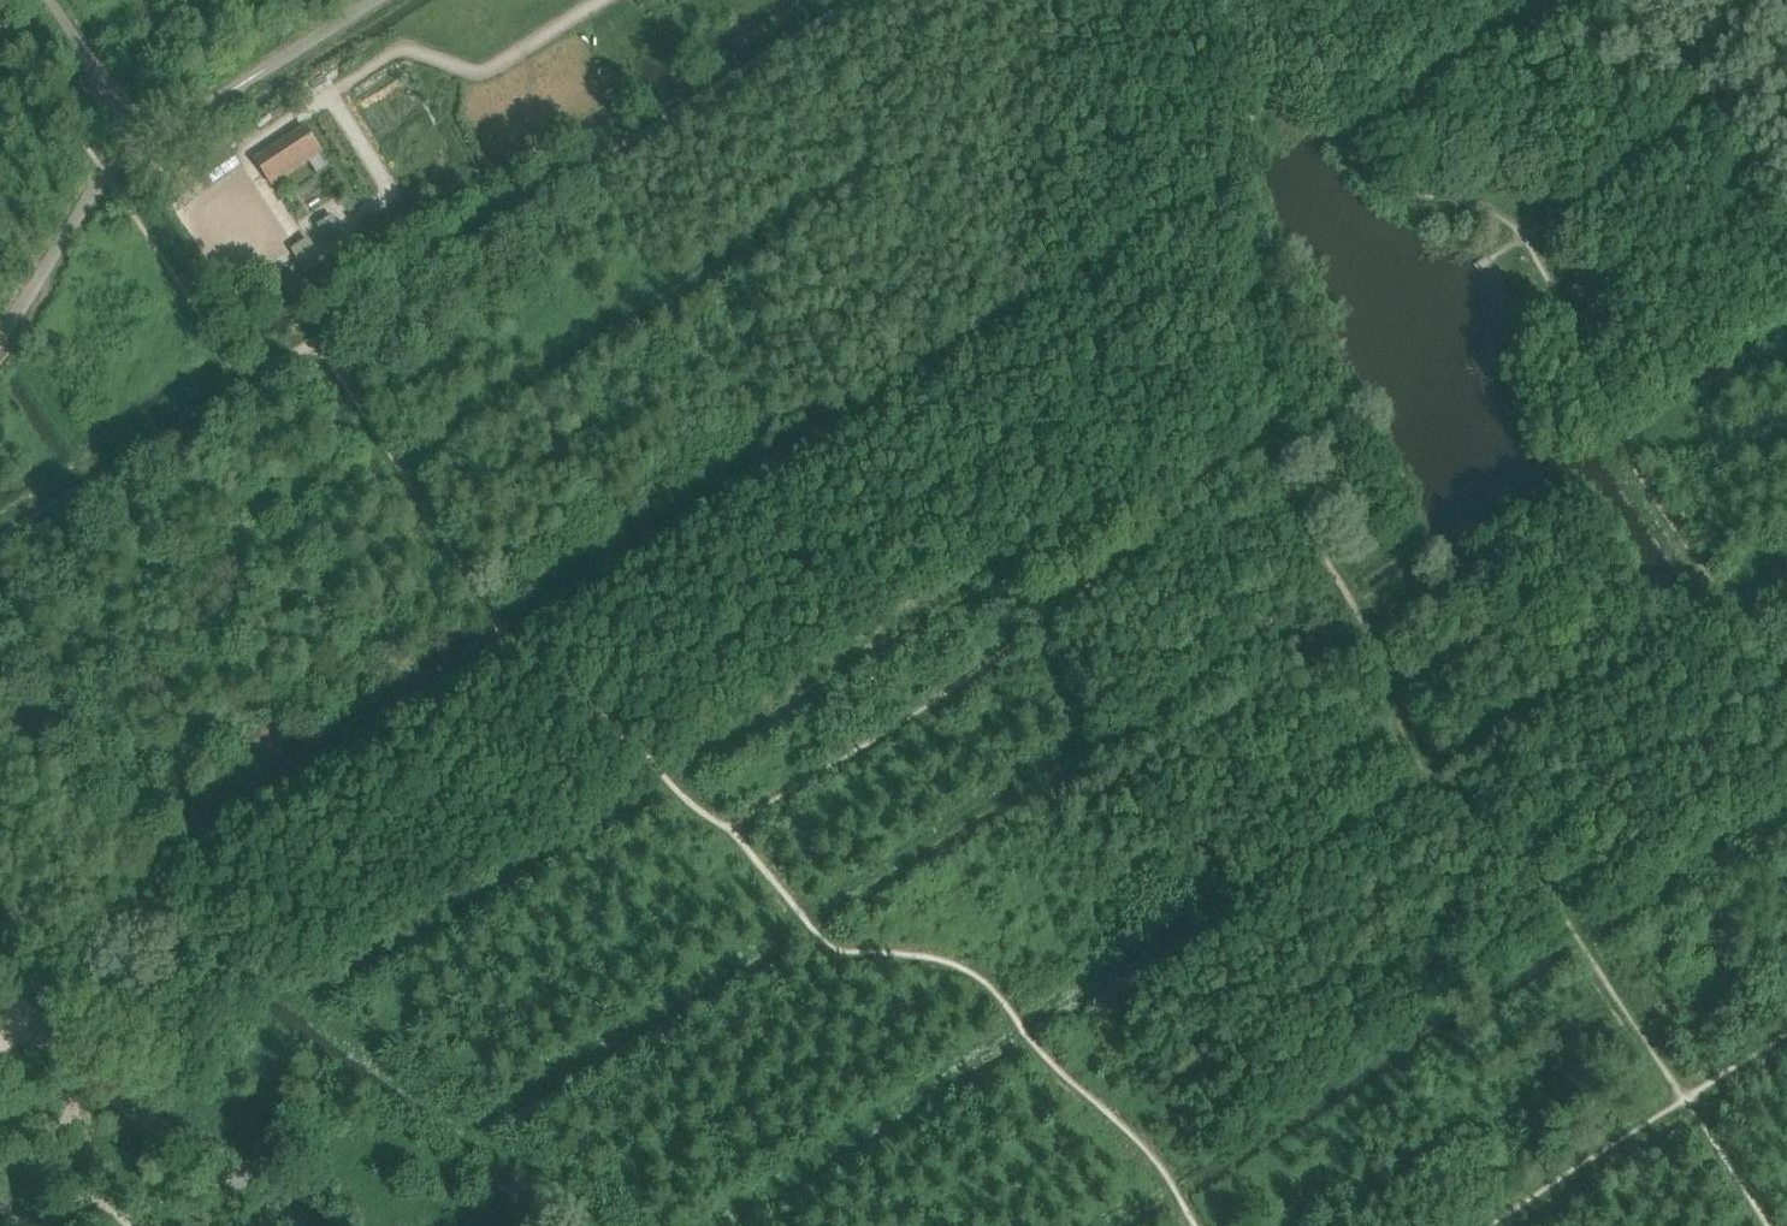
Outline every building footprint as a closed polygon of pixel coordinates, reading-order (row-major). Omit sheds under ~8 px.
[(324,154),(306,126),(254,159),(272,187),(324,154)]
